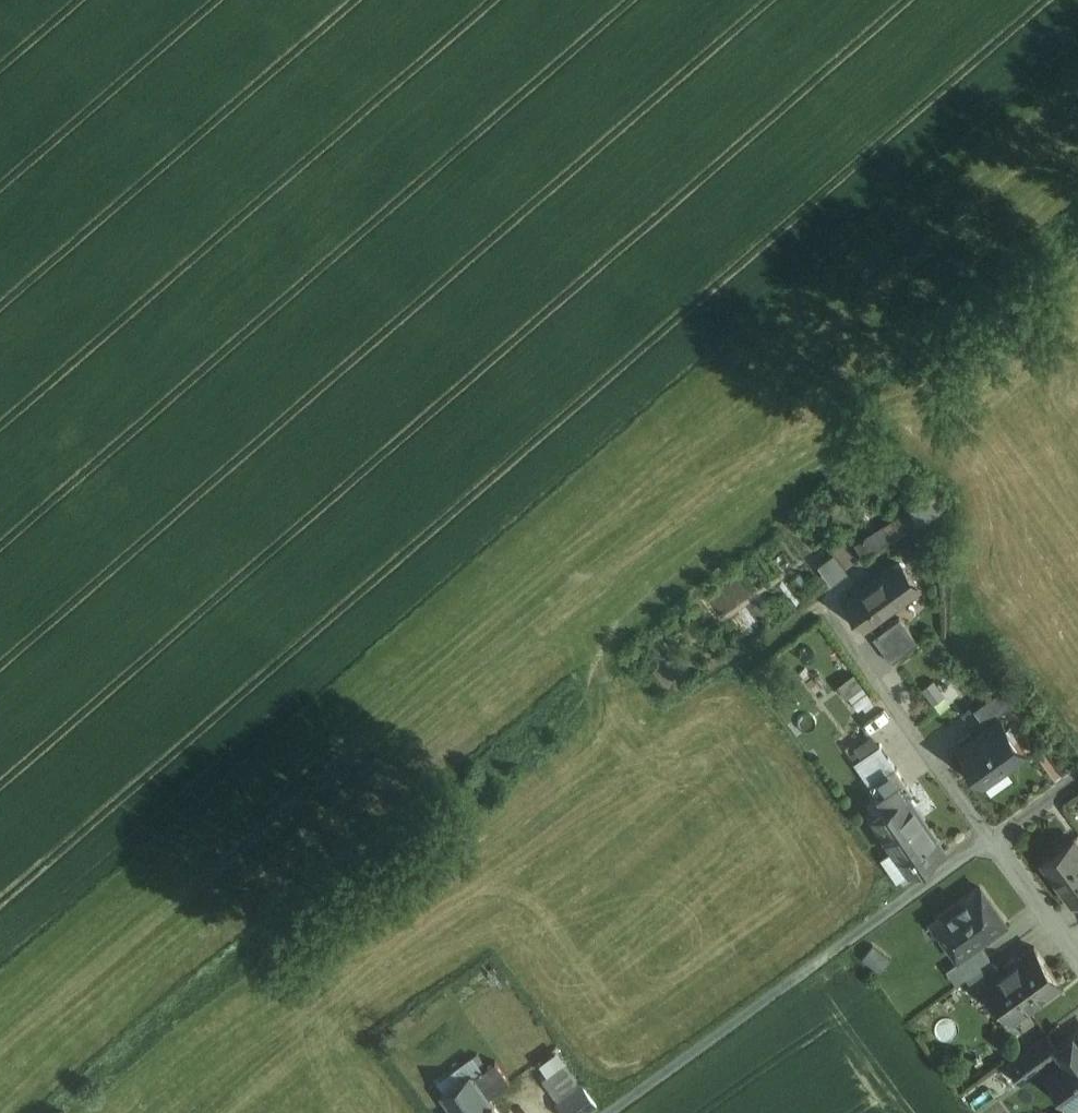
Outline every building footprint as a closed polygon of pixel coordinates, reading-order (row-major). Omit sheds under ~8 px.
[(938,492),(892,520),(900,534),(946,506),(938,492)] [(892,520),(856,544),(863,558),(900,534),(892,520)] [(836,552),(820,564),(833,581),(849,570),(836,552)] [(899,562),(847,600),(866,626),(918,588),(899,562)] [(902,616),(874,636),(892,661),(920,640),(902,616)] [(843,680),(859,709),(875,700),(858,671),(843,680)] [(924,686),(936,702),(948,693),(936,677),(924,686)] [(1010,717),(956,752),(981,790),(1035,755),(1010,717)] [(857,754),(881,741),(876,731),(852,744),(857,754)] [(857,761),(856,762),(871,783),(895,766),(881,745),(880,745),(880,746),(857,762),(857,761)] [(895,766),(871,783),(888,809),(907,795),(913,791),(896,766),(895,766)] [(888,809),(873,819),(894,849),(910,872),(944,849),(907,795),(888,809)] [(1040,863),(1070,910),(1077,905),(1077,845),(1075,840),(1040,863)] [(894,849),(882,857),(898,880),(910,872),(894,849)] [(983,888),(930,928),(957,965),(1010,925),(983,888)] [(876,943),(866,955),(883,969),(893,956),(876,943)] [(1038,949),(980,992),(1009,1030),(1066,987),(1038,949)] [(1045,1066),(1037,1053),(1059,1039),(1050,1024),(1006,1052),(1024,1079),(1045,1066)] [(600,1103),(563,1045),(537,1062),(570,1112),(585,1112),(600,1103)] [(1043,1073),(1074,1112),(1076,1112),(1077,1111),(1077,1046),(1043,1073)] [(473,1072),(443,1093),(457,1112),(502,1112),(473,1072)]
